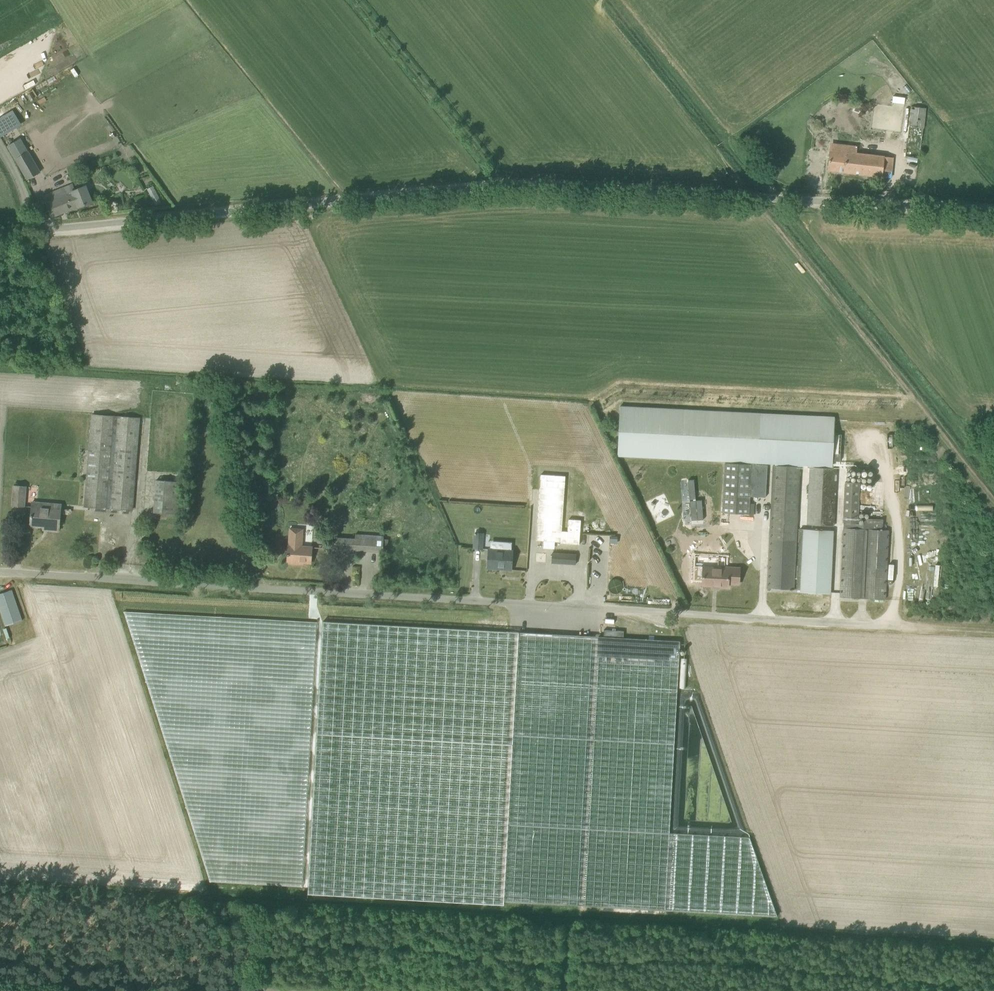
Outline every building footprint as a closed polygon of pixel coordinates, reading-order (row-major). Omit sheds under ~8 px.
[(925,108),(911,106),(905,156),(919,158),(925,108)] [(8,145),(28,178),(40,171),(36,164),(33,165),(26,153),(28,151),(20,138),(8,145)] [(892,158),(830,151),(828,170),(891,177),(892,158)] [(43,196),(51,217),(78,207),(92,202),(85,186),(75,190),(72,184),(43,196)] [(834,417),(759,413),(620,405),(617,455),(756,463),(832,467),(834,417)] [(85,507),(132,510),(139,418),(93,414),(85,507)] [(751,464),(725,463),(722,513),(749,514),(751,464)] [(794,590),(801,467),(773,465),(767,589),(794,590)] [(837,469),(819,468),(810,468),(807,526),(834,527),(837,469)] [(156,480),(154,512),(178,514),(181,482),(156,480)] [(845,482),(844,523),(857,524),(859,483),(845,482)] [(25,507),(27,486),(14,485),(13,506),(25,507)] [(48,530),(59,531),(61,504),(32,502),(30,525),(48,527),(48,530)] [(885,599),(889,531),(883,531),(883,519),(864,518),(863,524),(857,524),(844,523),(844,528),(840,597),(885,599)] [(288,553),(287,553),(286,556),(288,556),(287,561),(289,562),(289,563),(296,564),(296,562),(311,563),(311,547),(301,546),(302,528),(290,527),(288,553)] [(800,530),(796,591),(801,591),(805,591),(805,593),(810,593),(810,592),(830,593),(834,531),(800,530)] [(483,533),(475,532),(474,548),(482,548),(483,533)] [(562,538),(541,537),(541,543),(582,545),(582,533),(562,532),(562,538)] [(383,552),(384,536),(356,534),(355,538),(335,537),(334,549),(337,549),(337,550),(338,550),(339,549),(383,552)] [(489,549),(488,566),(502,567),(502,569),(511,570),(512,551),(489,549)] [(576,564),(576,554),(552,553),(551,563),(576,564)] [(702,565),(701,585),(711,586),(711,587),(728,588),(729,584),(739,584),(740,567),(702,565)] [(622,583),(621,582),(620,580),(618,579),(617,579),(615,579),(613,579),(612,580),(611,581),(609,582),(609,583),(608,585),(608,587),(608,588),(609,590),(610,591),(611,592),(613,593),(614,594),(616,594),(618,593),(620,592),(621,591),(622,590),(623,588),(623,586),(623,585),(622,583)] [(6,625),(21,621),(22,620),(12,590),(0,594),(0,609),(6,625)] [(680,641),(519,632),(323,621),(308,894),(504,905),(504,902),(665,911),(778,917),(750,838),(669,834),(679,651),(680,641)]
